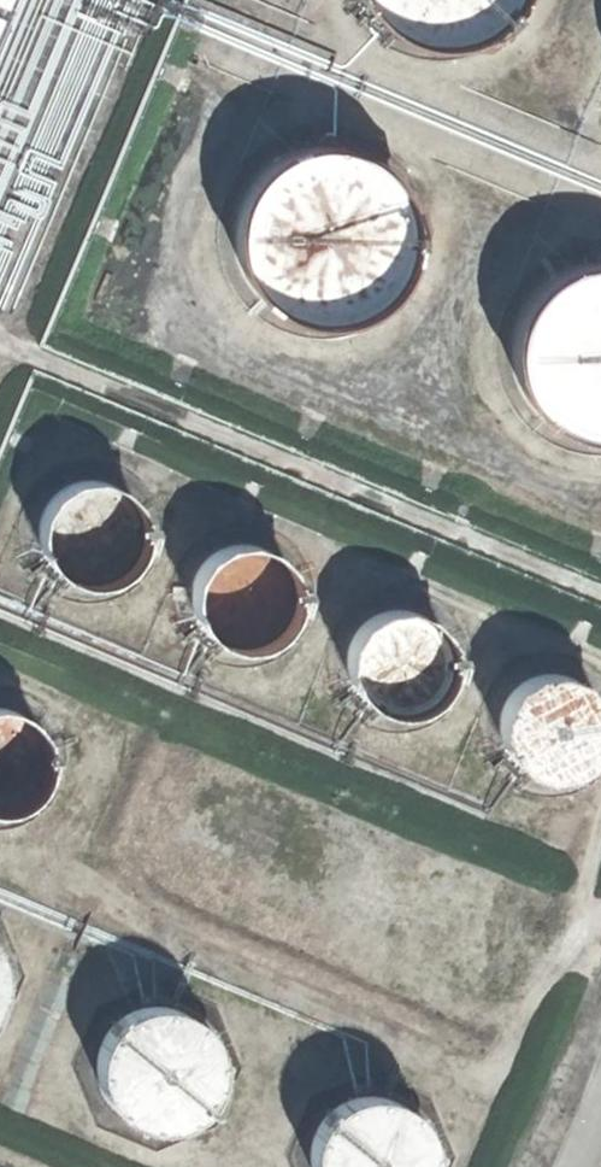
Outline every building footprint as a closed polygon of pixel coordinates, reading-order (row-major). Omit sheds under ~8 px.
[(513,38),(533,7),(535,0),(358,0),(360,8),(381,38),(409,58),(447,65),(484,58),(513,38)] [(369,331),(399,311),(419,281),(426,245),(420,210),(399,178),(370,158),(332,150),(293,159),(265,179),(245,208),(238,246),(246,281),(266,312),(295,331),(332,339),(369,331)] [(595,287),(566,307),(547,337),(539,374),(547,410),(567,441),(596,460),(600,461),(600,286),(595,287)] [(114,583),(131,571),(143,554),(147,533),(143,513),(131,495),(115,484),(93,480),(70,485),(55,496),(44,512),(39,534),(43,554),(55,571),(71,583),(93,587),(114,583)] [(268,648),(285,637),(297,619),(301,599),(297,579),(285,561),(269,550),(247,545),(224,550),(209,561),(198,577),(193,599),(197,619),(209,637),(225,648),(247,653),(268,648)] [(425,713),(441,702),(453,684),(457,664),(453,644),(441,626),(426,615),(403,610),(381,615),(365,626),(354,642),(350,664),(354,684),(366,702),(382,713),(404,717),(425,713)] [(597,767),(600,761),(600,697),(597,691),(581,680),(559,675),(536,680),(521,691),(510,708),(506,729),(510,750),(522,767),(538,778),(559,783),(581,778),(597,767)] [(36,801),(48,783),(52,763),(48,743),(36,725),(20,714),(0,709),(0,816),(20,812),(36,801)] [(190,1130),(209,1117),(223,1095),(228,1072),(223,1050),(209,1027),(190,1014),(164,1009),(139,1014),(119,1027),(106,1047),(101,1072),(105,1095),(119,1117),(140,1131),(164,1135),(190,1130)] [(439,1163),(435,1140),(420,1118),(401,1105),(376,1099),(350,1105),(331,1118),(317,1138),(312,1163),(313,1166),(438,1166),(439,1163)]
